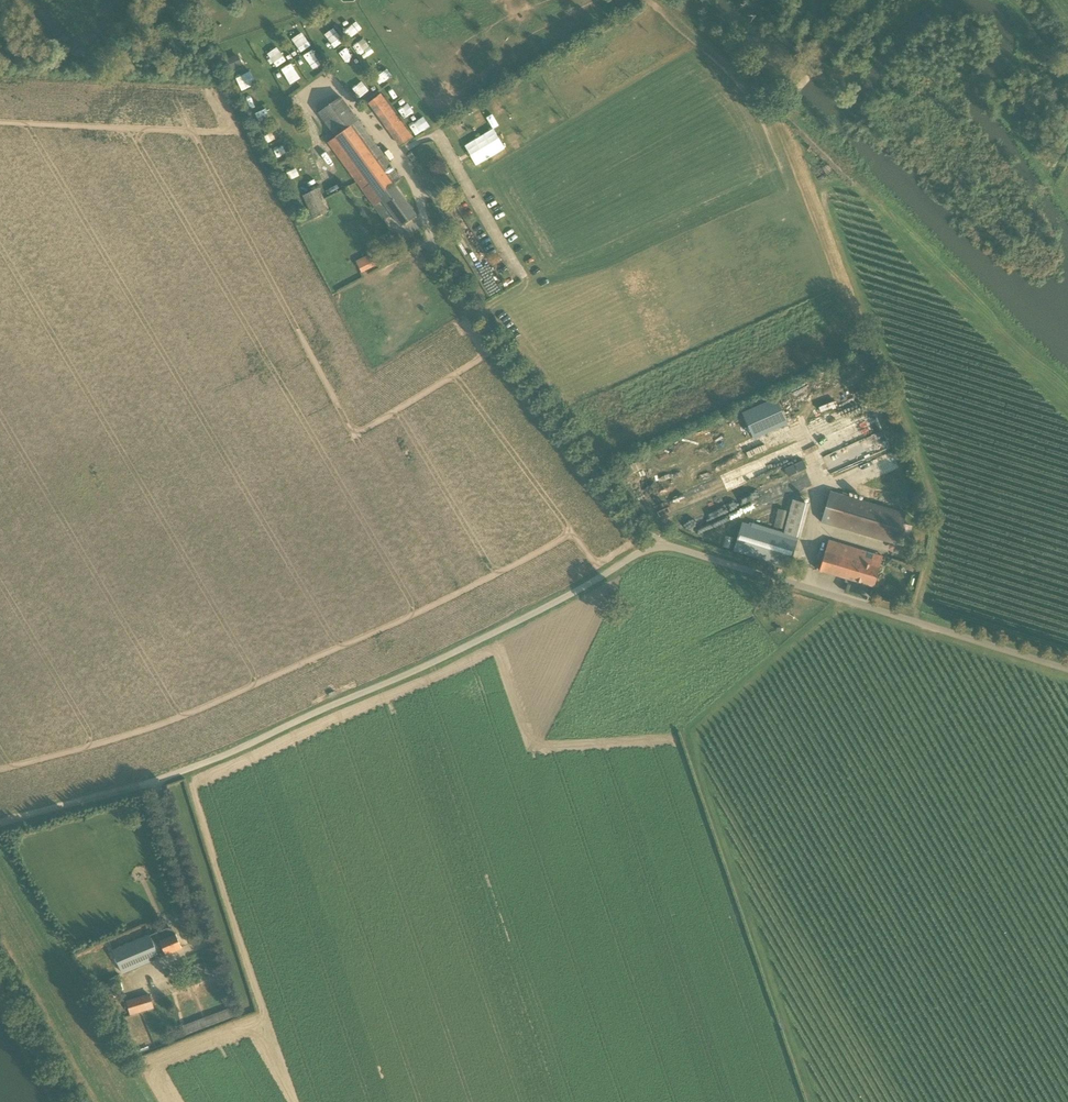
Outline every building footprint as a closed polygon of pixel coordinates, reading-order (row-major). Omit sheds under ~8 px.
[(349,36),(359,31),(355,21),(344,26),(349,36)] [(329,30),(336,43),(342,40),(335,27),(329,30)] [(301,53),(313,45),(306,35),(295,43),(301,53)] [(354,43),(358,53),(371,48),(367,38),(354,43)] [(266,53),(273,68),(288,61),(280,46),(266,53)] [(313,47),(302,55),(313,69),(324,61),(313,47)] [(342,60),(352,57),(349,47),(339,50),(342,60)] [(238,53),(226,59),(232,70),(243,64),(238,53)] [(282,69),(291,83),(301,76),(293,62),(282,69)] [(385,67),(377,71),(381,78),(388,74),(385,67)] [(244,83),(252,79),(248,72),(240,76),(244,83)] [(361,98),(371,89),(362,80),(353,89),(361,98)] [(392,87),(384,91),(388,99),(396,95),(392,87)] [(400,146),(413,136),(381,93),(368,103),(400,146)] [(416,214),(394,184),(401,178),(359,121),(360,120),(341,95),(320,111),(338,135),(329,142),(375,206),(383,201),(392,214),(401,225),(400,225),(401,226),(402,226),(402,225),(415,216),(417,215),(416,215),(417,215),(416,214)] [(406,117),(415,109),(408,100),(399,107),(406,117)] [(416,136),(430,126),(422,116),(409,125),(416,136)] [(453,138),(461,133),(456,125),(449,130),(453,138)] [(498,166),(488,170),(491,179),(501,175),(498,166)] [(313,218),(329,211),(318,188),(303,195),(313,218)] [(362,272),(376,265),(371,254),(356,261),(362,272)] [(758,438),(794,424),(784,397),(748,411),(758,438)] [(872,400),(808,423),(826,473),(890,451),(872,400)] [(878,460),(884,473),(897,467),(892,454),(878,460)] [(790,477),(809,468),(805,459),(786,468),(790,477)] [(906,514),(869,502),(849,496),(831,491),(821,522),(897,544),(900,534),(904,522),(906,514)] [(793,499),(785,529),(784,533),(800,538),(810,504),(793,499)] [(734,550),(789,567),(798,539),(796,539),(796,537),(751,523),(751,525),(742,522),(734,550)] [(874,586),(879,567),(871,565),(873,558),(866,556),(867,553),(864,552),(865,551),(828,540),(820,570),(874,586)] [(176,934),(175,932),(173,929),(170,928),(167,928),(156,933),(160,941),(154,943),(150,934),(114,950),(123,972),(182,948),(176,934)] [(216,975),(217,966),(207,964),(205,973),(216,975)] [(154,1007),(150,993),(126,1000),(129,1010),(130,1015),(154,1007)]
